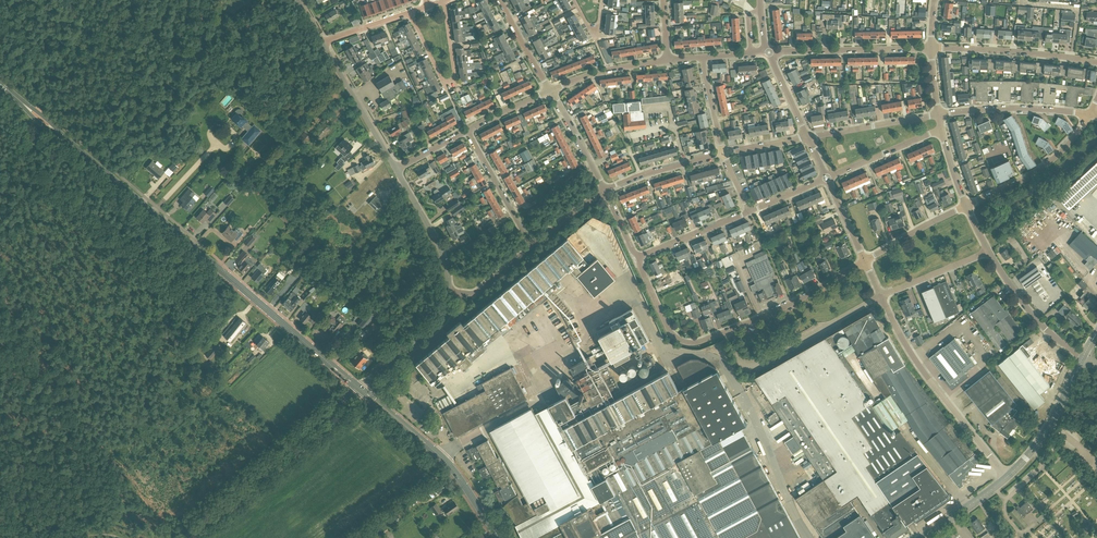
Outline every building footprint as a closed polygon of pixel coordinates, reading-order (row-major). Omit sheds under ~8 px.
[(379,13),(375,0),(367,3),(371,15),(379,13)] [(379,13),(385,11),(385,10),(386,10),(383,0),(376,0),(375,0),(379,13)] [(386,10),(394,7),(391,0),(383,0),(386,10)] [(470,13),(470,14),(481,8),(488,5),(485,0),(482,0),(478,2),(480,5),(474,8),(473,6),(468,7),(470,13)] [(522,0),(513,5),(517,11),(521,9),(523,12),(530,8),(528,5),(526,7),(522,0)] [(675,3),(675,10),(683,9),(683,5),(689,5),(689,4),(692,4),(691,0),(683,1),(683,2),(675,3)] [(568,1),(560,5),(563,11),(571,7),(568,1)] [(946,2),(945,10),(952,11),(955,11),(955,8),(957,9),(957,7),(953,6),(953,3),(946,2)] [(371,15),(367,3),(360,5),(364,18),(371,15)] [(488,5),(481,8),(484,14),(491,11),(488,5)] [(987,6),(986,14),(995,15),(995,6),(990,6),(987,6)] [(470,13),(468,7),(464,9),(464,11),(458,11),(458,8),(450,9),(451,16),(465,14),(467,14),(470,13)] [(325,15),(328,21),(338,15),(335,9),(325,15)] [(952,11),(945,10),(944,17),(951,18),(952,11)] [(484,14),(482,15),(478,17),(480,20),(486,17),(487,20),(494,16),(491,11),(484,14)] [(1096,21),(1096,13),(1087,12),(1087,21),(1096,21)] [(465,17),(465,14),(451,16),(452,22),(459,21),(459,18),(465,17)] [(567,18),(570,24),(578,20),(574,14),(567,18)] [(827,28),(834,29),(834,14),(820,14),(820,19),(824,19),(824,17),(826,17),(826,19),(826,20),(827,20),(827,28)] [(834,14),(834,29),(838,29),(838,26),(840,26),(840,28),(842,28),(842,21),(848,21),(848,15),(834,14)] [(521,18),(524,24),(536,18),(534,15),(528,18),(527,15),(521,18)] [(494,16),(487,20),(489,22),(483,26),(482,26),(483,29),(484,28),(484,29),(497,22),(494,16)] [(353,24),(349,25),(349,27),(361,23),(359,17),(352,19),(353,24)] [(524,24),(527,30),(533,27),(535,26),(536,25),(535,22),(540,19),(538,17),(536,18),(524,24)] [(561,28),(560,27),(563,26),(563,25),(559,19),(553,22),(557,30),(561,28)] [(581,26),(578,20),(570,24),(573,30),(581,26)] [(497,22),(484,29),(486,31),(492,28),(493,31),(500,28),(497,22)] [(397,36),(402,34),(411,29),(409,23),(402,26),(402,27),(398,29),(399,30),(395,32),(397,36)] [(1018,39),(1025,40),(1026,31),(1026,28),(1026,26),(1015,25),(1015,33),(1018,33),(1018,39)] [(453,29),(454,35),(465,34),(465,30),(467,30),(470,30),(469,26),(467,27),(453,29)] [(573,30),(576,35),(584,31),(581,26),(573,30)] [(536,33),(533,27),(527,30),(530,36),(536,33)] [(1039,35),(1043,35),(1043,28),(1037,27),(1037,32),(1033,31),(1032,40),(1039,41),(1039,35)] [(547,38),(548,41),(557,37),(553,28),(550,30),(552,35),(547,38)] [(862,32),(862,29),(860,29),(860,28),(859,28),(859,30),(855,31),(855,38),(863,38),(862,32)] [(1049,28),(1043,28),(1043,35),(1046,36),(1046,42),(1053,42),(1053,33),(1049,33),(1049,28)] [(1086,37),(1087,37),(1085,45),(1096,47),(1096,43),(1096,40),(1096,32),(1096,31),(1096,29),(1086,28),(1085,33),(1087,34),(1086,37)] [(411,29),(402,34),(403,37),(398,39),(400,42),(402,41),(414,35),(411,29)] [(1060,34),(1060,43),(1067,43),(1067,38),(1070,38),(1071,30),(1061,29),(1060,34)] [(584,31),(576,35),(579,41),(587,37),(584,31)] [(378,34),(381,42),(382,46),(385,45),(384,41),(388,40),(385,32),(378,34)] [(465,34),(454,35),(455,42),(465,40),(465,37),(469,36),(468,36),(468,33),(465,34)] [(381,42),(378,34),(371,36),(374,45),(381,42)] [(492,43),(493,46),(506,40),(503,34),(496,37),(498,40),(492,43)] [(409,41),(411,44),(417,41),(414,35),(402,41),(403,44),(409,41)] [(698,46),(706,45),(705,39),(705,35),(701,35),(701,37),(699,37),(698,37),(698,39),(698,46)] [(714,44),(713,38),(713,36),(709,36),(710,38),(705,39),(706,45),(714,44)] [(533,42),(536,48),(548,41),(547,38),(541,41),(539,39),(533,42)] [(675,48),(683,47),(683,41),(682,38),(680,38),(678,39),(678,41),(675,41),(675,48)] [(509,46),(506,40),(493,46),(495,49),(498,47),(501,46),(502,49),(509,46)] [(405,50),(407,53),(420,47),(417,41),(411,44),(412,47),(405,50)] [(548,41),(536,48),(539,54),(545,50),(544,47),(550,44),(548,41)] [(630,46),(626,47),(626,49),(627,49),(628,55),(635,54),(634,47),(634,45),(632,45),(632,46),(630,46)] [(345,50),(349,56),(357,52),(353,46),(345,50)] [(389,49),(393,56),(400,53),(397,46),(396,47),(395,46),(389,49)] [(509,46),(502,49),(504,52),(498,55),(499,58),(512,51),(509,46)] [(420,47),(407,53),(406,54),(407,57),(409,56),(415,53),(417,56),(423,53),(420,47)] [(545,50),(539,54),(542,59),(548,56),(547,53),(553,50),(551,47),(549,49),(545,50)] [(619,50),(620,56),(628,55),(627,49),(626,49),(626,47),(620,48),(618,48),(619,50)] [(618,48),(617,48),(611,49),(612,58),(620,56),(619,50),(618,48)] [(357,52),(349,56),(353,63),(360,58),(363,57),(361,53),(362,52),(361,50),(357,52)] [(512,51),(499,58),(501,60),(507,57),(509,60),(515,57),(512,51)] [(381,63),(386,59),(382,53),(377,56),(381,63)] [(457,55),(458,61),(465,60),(468,60),(468,57),(473,56),(472,53),(471,53),(457,55)] [(586,58),(588,64),(595,61),(593,56),(589,57),(588,55),(587,55),(586,53),(582,55),(583,57),(585,56),(586,58)] [(418,67),(419,69),(429,64),(426,58),(419,62),(421,65),(418,67)] [(586,58),(579,61),(581,67),(588,64),(586,58)] [(972,69),(980,69),(980,59),(976,59),(976,58),(975,58),(975,59),(972,59),(972,61),(969,60),(969,68),(972,68),(972,69)] [(980,59),(980,69),(988,69),(992,69),(992,71),(992,61),(988,61),(988,60),(986,59),(984,58),(984,59),(980,59)] [(568,60),(568,62),(570,62),(573,70),(581,67),(579,61),(573,63),(571,59),(568,60)] [(992,61),(992,71),(996,71),(996,70),(1004,70),(1004,61),(1000,60),(1000,59),(999,59),(999,60),(996,60),(996,63),(992,63),(992,61)] [(1011,72),(1015,73),(1016,63),(1012,63),(1012,61),(1010,61),(1010,60),(1008,60),(1008,61),(1004,61),(1004,70),(1011,71),(1011,72)] [(790,70),(796,67),(794,61),(787,64),(790,70)] [(1019,71),(1028,72),(1028,62),(1025,62),(1025,61),(1023,61),(1023,62),(1020,62),(1020,63),(1016,63),(1016,71),(1019,71)] [(356,69),(360,75),(372,68),(370,65),(369,66),(367,62),(364,64),(356,69)] [(564,67),(566,72),(573,70),(570,62),(568,62),(567,62),(568,65),(564,67)] [(1028,62),(1028,72),(1036,73),(1039,73),(1040,65),(1036,65),(1036,63),(1034,63),(1034,62),(1032,62),(1032,63),(1028,62)] [(1043,74),(1051,75),(1052,65),(1049,64),(1049,63),(1047,63),(1047,64),(1044,64),(1044,65),(1040,65),(1039,73),(1043,73),(1043,74)] [(429,64),(419,69),(421,72),(418,73),(419,76),(432,70),(429,64)] [(556,67),(559,75),(566,72),(564,67),(558,69),(557,64),(553,66),(554,68),(556,67)] [(1056,65),(1052,65),(1051,75),(1059,76),(1059,75),(1063,76),(1064,68),(1060,67),(1060,66),(1058,66),(1058,65),(1056,64),(1056,65)] [(481,65),(459,68),(460,74),(467,73),(467,70),(481,68),(481,65)] [(1075,78),(1076,68),(1072,67),(1073,67),(1071,66),(1071,67),(1068,67),(1068,69),(1064,68),(1063,76),(1067,76),(1067,77),(1075,78)] [(556,67),(554,68),(549,70),(552,78),(559,75),(556,67)] [(681,73),(681,75),(692,73),(691,70),(693,70),(693,67),(682,69),(682,73),(681,73)] [(372,68),(360,75),(364,81),(371,77),(369,73),(374,71),(372,68)] [(788,72),(791,78),(798,75),(800,74),(797,68),(795,69),(788,72)] [(1087,79),(1088,71),(1084,71),(1084,69),(1082,69),(1082,68),(1080,68),(1080,69),(1076,68),(1075,78),(1083,79),(1083,78),(1087,79)] [(427,76),(428,79),(434,76),(432,70),(419,76),(421,79),(427,76)] [(1087,79),(1095,81),(1096,71),(1088,70),(1088,71),(1087,79)] [(467,73),(460,74),(461,81),(468,80),(467,77),(474,76),(474,75),(475,75),(475,77),(482,76),(481,71),(467,73)] [(651,74),(643,74),(644,81),(646,80),(647,83),(648,84),(652,84),(652,80),(651,74)] [(376,83),(381,92),(386,100),(380,104),(383,110),(391,106),(391,105),(392,105),(389,101),(395,97),(394,94),(406,87),(402,80),(394,85),(389,75),(376,83)] [(798,75),(791,78),(794,85),(801,81),(798,75)] [(434,76),(428,79),(425,81),(426,84),(428,87),(437,82),(434,76)] [(622,77),(623,83),(623,85),(625,85),(627,85),(627,82),(631,82),(630,76),(622,77)] [(519,78),(524,90),(531,87),(529,81),(525,83),(522,77),(519,78)] [(517,93),(524,90),(519,78),(516,79),(519,85),(515,87),(517,93)] [(695,78),(684,81),(685,84),(683,84),(684,87),(694,84),(694,81),(696,81),(695,78)] [(762,82),(766,89),(773,85),(769,79),(762,82)] [(982,100),(982,81),(970,82),(970,87),(976,87),(976,100),(979,100),(979,101),(981,101),(981,100),(982,100)] [(993,81),(982,81),(982,100),(984,100),(984,101),(985,101),(985,100),(988,100),(988,86),(993,86),(993,81)] [(993,81),(993,86),(998,86),(998,99),(1001,99),(1001,100),(1003,100),(1003,99),(1004,100),(1005,81),(1003,81),(1000,81),(993,81)] [(1005,81),(1004,100),(1006,100),(1008,101),(1008,100),(1011,100),(1011,86),(1016,87),(1016,81),(1005,81)] [(1028,82),(1026,82),(1022,81),(1016,81),(1016,87),(1021,87),(1020,100),(1024,100),(1023,101),(1025,101),(1025,100),(1027,100),(1028,82)] [(437,82),(428,87),(425,88),(428,95),(435,92),(434,91),(440,88),(437,82)] [(587,87),(590,92),(597,88),(593,82),(587,87)] [(1039,88),(1039,82),(1028,82),(1027,100),(1028,100),(1028,101),(1030,101),(1030,100),(1033,101),(1034,88),(1039,88)] [(1039,82),(1039,88),(1044,88),(1043,101),(1046,102),(1046,103),(1047,103),(1047,102),(1049,102),(1051,84),(1039,82)] [(907,84),(907,83),(902,84),(903,93),(909,92),(908,89),(912,88),(912,83),(907,84)] [(716,86),(718,94),(724,92),(723,84),(716,86)] [(824,95),(830,94),(829,86),(825,85),(822,84),(824,95)] [(1062,85),(1051,84),(1049,102),(1050,102),(1050,103),(1052,103),(1052,102),(1055,103),(1056,90),(1062,90),(1062,85)] [(766,89),(768,95),(775,92),(773,85),(766,89)] [(1062,85),(1062,90),(1067,91),(1065,104),(1068,104),(1068,105),(1070,105),(1070,104),(1071,105),(1074,86),(1062,85)] [(1085,90),(1086,87),(1085,86),(1085,88),(1074,86),(1071,105),(1073,105),(1072,106),(1074,106),(1074,105),(1077,106),(1079,93),(1084,93),(1084,94),(1092,95),(1092,91),(1085,90)] [(517,93),(515,87),(511,89),(508,90),(511,96),(517,93)] [(587,87),(580,91),(584,96),(590,92),(587,87)] [(685,93),(685,96),(697,94),(696,91),(694,92),(693,88),(682,91),(683,93),(685,93)] [(800,98),(810,94),(809,92),(808,91),(806,92),(804,89),(797,92),(800,98)] [(504,99),(511,96),(508,90),(501,93),(504,99)] [(574,95),(578,101),(584,96),(580,91),(574,95)] [(775,92),(768,95),(771,101),(778,98),(775,92)] [(439,97),(439,98),(441,101),(449,98),(447,94),(447,93),(447,94),(439,97)] [(959,102),(969,101),(969,93),(958,95),(959,102)] [(697,94),(685,96),(686,99),(685,100),(685,102),(696,100),(695,97),(697,96),(697,94)] [(811,96),(810,94),(800,98),(803,104),(810,101),(808,98),(811,97),(811,96)] [(579,103),(578,101),(574,95),(567,100),(571,105),(574,103),(577,107),(578,106),(580,104),(579,103)] [(484,102),(487,107),(494,104),(492,98),(484,102)] [(778,98),(771,101),(774,107),(781,104),(778,98)] [(914,99),(916,107),(922,106),(921,98),(916,98),(914,99)] [(916,107),(914,99),(907,100),(909,108),(916,107)] [(473,114),(480,111),(477,105),(476,102),(473,103),(472,100),(467,102),(469,106),(470,108),(473,114)] [(615,114),(623,114),(624,122),(623,122),(624,130),(645,127),(644,120),(643,111),(641,112),(640,101),(614,104),(615,114)] [(477,105),(480,111),(487,107),(484,102),(477,105)] [(890,112),(888,103),(881,104),(883,113),(890,112)] [(537,107),(539,113),(546,110),(544,104),(537,107)] [(699,105),(688,107),(689,111),(687,111),(688,113),(698,111),(697,108),(699,108),(699,105)] [(816,114),(816,115),(823,114),(825,114),(824,106),(818,107),(819,113),(816,114)] [(537,107),(530,110),(532,116),(537,114),(539,120),(542,119),(541,116),(539,113),(537,107)] [(473,114),(470,108),(464,111),(467,117),(473,114)] [(863,116),(862,108),(855,109),(856,117),(863,116)] [(408,109),(401,111),(404,118),(410,116),(408,109)] [(528,118),(532,116),(530,110),(523,113),(526,119),(528,118)] [(836,120),(834,112),(828,113),(829,122),(836,120)] [(230,118),(241,127),(245,122),(246,123),(248,121),(242,116),(242,117),(241,116),(241,117),(236,113),(234,115),(233,114),(230,118)] [(443,115),(445,118),(446,121),(450,126),(456,123),(455,121),(456,121),(457,122),(460,120),(457,114),(454,116),(453,114),(447,116),(446,113),(443,115)] [(698,115),(699,121),(706,120),(705,113),(698,115)] [(583,124),(589,121),(585,114),(580,117),(583,124)] [(823,114),(816,115),(811,116),(813,125),(824,123),(823,114)] [(518,115),(511,119),(513,124),(514,126),(521,123),(518,115)] [(1003,119),(1005,123),(1002,124),(1004,126),(1015,119),(1012,115),(1003,119)] [(1043,118),(1041,119),(1039,117),(1034,115),(1031,122),(1038,124),(1045,131),(1050,126),(1043,118)] [(436,134),(443,130),(440,124),(436,126),(435,123),(434,123),(430,116),(427,118),(430,122),(432,125),(433,128),(436,134)] [(1067,133),(1073,129),(1070,124),(1067,123),(1068,121),(1058,116),(1055,123),(1063,127),(1067,133)] [(592,120),(589,121),(583,124),(586,131),(592,129),(591,125),(594,124),(593,122),(597,121),(595,118),(592,120)] [(783,130),(782,122),(781,119),(779,119),(779,118),(778,119),(779,122),(775,123),(777,131),(783,130)] [(388,130),(392,136),(395,134),(396,136),(400,133),(399,132),(401,130),(400,129),(409,123),(407,119),(404,121),(403,120),(388,130)] [(506,128),(513,124),(511,119),(504,122),(506,128)] [(1005,129),(1008,127),(1011,131),(1020,126),(1015,119),(1004,126),(1005,129)] [(706,120),(699,121),(701,128),(708,126),(706,120)] [(950,122),(952,129),(959,128),(957,120),(950,122)] [(978,125),(980,130),(981,133),(983,132),(992,128),(989,120),(978,125)] [(440,124),(443,130),(450,126),(446,121),(440,124)] [(314,134),(320,139),(331,127),(324,122),(314,134)] [(493,127),(496,133),(503,129),(500,123),(493,127)] [(756,134),(755,126),(754,123),(753,124),(752,124),(752,127),(748,128),(749,136),(756,134)] [(555,135),(561,132),(557,124),(551,127),(553,132),(551,133),(552,136),(555,135)] [(761,125),(763,133),(769,132),(768,124),(761,125)] [(1009,136),(1010,139),(1013,137),(1022,133),(1020,126),(1011,131),(1012,135),(1009,136)] [(486,130),(489,136),(496,133),(493,127),(486,130)] [(430,137),(436,134),(433,128),(427,131),(430,137)] [(959,128),(952,129),(954,136),(960,135),(959,128)] [(299,139),(305,144),(314,134),(307,129),(299,139)] [(592,129),(586,131),(590,138),(595,135),(592,129)] [(694,135),(695,138),(706,135),(705,133),(707,132),(706,129),(695,132),(696,135),(694,135)] [(734,130),(736,138),(742,137),(741,129),(734,130)] [(489,136),(486,130),(479,134),(482,140),(489,136)] [(736,138),(734,130),(728,131),(729,139),(736,138)] [(404,139),(399,142),(404,150),(409,147),(410,143),(409,141),(413,139),(409,132),(402,136),(404,139)] [(558,141),(564,138),(561,132),(555,135),(558,141)] [(522,135),(525,144),(532,141),(529,133),(522,135)] [(1011,143),(1012,145),(1015,144),(1024,140),(1022,133),(1013,137),(1014,141),(1011,143)] [(590,138),(593,145),(599,142),(595,135),(590,138)] [(954,136),(956,144),(962,143),(960,135),(954,136)] [(1048,153),(1054,149),(1050,144),(1047,143),(1048,141),(1038,137),(1035,143),(1044,148),(1048,153)] [(538,138),(530,143),(532,147),(540,143),(538,138)] [(564,138),(558,141),(562,148),(568,145),(564,138)] [(338,145),(345,152),(338,161),(339,161),(335,166),(337,168),(338,168),(342,164),(349,157),(346,154),(353,147),(350,144),(349,144),(344,139),(338,145)] [(1024,140),(1015,144),(1016,148),(1013,150),(1014,152),(1017,150),(1026,146),(1024,140)] [(709,141),(698,143),(698,146),(697,147),(697,149),(708,147),(707,144),(709,143),(709,141)] [(599,142),(593,145),(596,151),(602,149),(599,142)] [(456,146),(459,152),(466,148),(463,143),(456,146)] [(925,146),(928,154),(935,151),(932,143),(925,146)] [(962,143),(956,144),(958,152),(964,150),(962,143)] [(562,148),(565,155),(571,152),(568,145),(562,148)] [(795,157),(807,152),(804,146),(803,147),(802,145),(788,152),(789,154),(793,153),(795,157)] [(459,152),(456,146),(450,150),(453,156),(459,152)] [(919,149),(923,156),(928,154),(925,146),(919,149)] [(1019,155),(1016,156),(1016,159),(1028,153),(1026,146),(1017,150),(1019,155)] [(668,149),(670,156),(677,154),(675,147),(668,149)] [(524,162),(532,158),(529,152),(527,149),(520,154),(524,162)] [(602,149),(596,151),(599,158),(605,155),(602,149)] [(668,149),(660,151),(662,158),(670,156),(668,149)] [(919,149),(913,151),(917,159),(923,156),(919,149)] [(489,153),(493,160),(499,157),(495,150),(489,153)] [(779,150),(773,151),(775,163),(783,162),(781,150),(779,151),(779,150)] [(964,150),(958,152),(960,159),(966,158),(964,150)] [(653,154),(655,160),(662,158),(660,151),(653,154)] [(771,164),(775,163),(773,151),(767,152),(767,153),(765,153),(768,169),(770,169),(771,164)] [(917,159),(913,151),(907,154),(911,162),(917,159)] [(565,155),(569,161),(575,158),(571,152),(565,155)] [(809,158),(807,152),(795,157),(798,164),(809,160),(808,158),(809,158)] [(437,157),(442,167),(449,163),(447,159),(444,153),(437,157)] [(765,169),(768,169),(765,153),(763,154),(763,153),(757,154),(759,166),(764,165),(765,169)] [(1018,161),(1021,159),(1023,163),(1032,158),(1028,153),(1016,159),(1018,161)] [(645,156),(647,162),(655,160),(653,154),(645,156)] [(755,167),(759,166),(757,154),(751,155),(751,156),(749,156),(752,172),(755,171),(755,167)] [(750,172),(752,172),(749,156),(748,156),(747,155),(741,156),(744,169),(748,168),(750,172)] [(360,163),(361,166),(362,166),(373,161),(371,157),(369,158),(368,156),(364,157),(366,160),(363,162),(360,163)] [(464,159),(467,164),(473,161),(470,156),(464,159)] [(647,162),(645,156),(638,158),(639,164),(647,162)] [(499,157),(493,160),(497,167),(503,163),(499,157)] [(575,158),(569,161),(572,168),(578,165),(575,158)] [(892,160),(896,168),(902,165),(899,158),(892,160)] [(1032,158),(1023,163),(1020,164),(1022,166),(1025,165),(1028,169),(1036,164),(1032,158)] [(528,173),(537,167),(533,160),(523,165),(528,173)] [(810,161),(809,160),(798,164),(802,172),(813,166),(811,161),(810,161)] [(892,160),(886,163),(890,171),(896,168),(892,160)] [(991,167),(990,168),(996,182),(997,182),(1003,179),(1015,174),(1011,166),(1009,160),(994,166),(991,167)] [(146,168),(158,179),(164,172),(152,161),(146,168)] [(362,166),(361,166),(360,166),(362,171),(366,168),(367,170),(372,168),(371,166),(374,164),(373,161),(362,166)] [(430,163),(436,173),(439,171),(433,161),(430,163)] [(613,164),(614,167),(617,174),(624,171),(621,164),(618,166),(618,163),(617,162),(613,164)] [(628,162),(621,164),(624,171),(630,168),(628,162)] [(962,165),(964,172),(970,170),(968,162),(962,165)] [(1058,198),(1069,210),(1096,184),(1096,162),(1058,198)] [(168,169),(173,173),(178,167),(173,163),(168,169)] [(503,163),(497,167),(501,173),(507,170),(503,163)] [(890,171),(886,163),(880,166),(884,173),(890,171)] [(471,170),(473,173),(479,170),(475,164),(469,167),(463,170),(465,173),(467,171),(468,172),(471,170)] [(416,171),(420,178),(428,173),(426,170),(430,168),(428,165),(424,167),(424,166),(416,171)] [(712,167),(715,178),(718,177),(719,178),(721,178),(719,167),(715,168),(715,166),(712,167)] [(816,172),(813,166),(802,172),(804,176),(800,179),(801,181),(816,174),(815,172),(816,172)] [(878,176),(884,173),(880,166),(875,168),(878,176)] [(356,173),(353,167),(347,170),(350,176),(356,173)] [(617,174),(614,167),(607,170),(609,176),(617,174)] [(707,170),(710,181),(713,180),(712,179),(715,178),(712,167),(710,167),(710,170),(707,170)] [(701,170),(704,181),(707,180),(708,181),(710,181),(707,170),(704,171),(704,169),(701,170)] [(449,174),(451,179),(459,174),(457,170),(449,174)] [(479,170),(473,173),(475,177),(471,179),(469,181),(470,184),(471,183),(482,177),(479,170)] [(518,175),(519,178),(528,173),(526,170),(517,174),(518,175)] [(973,177),(970,170),(964,172),(967,179),(973,177)] [(699,184),(696,173),(693,174),(692,172),(690,173),(691,179),(688,180),(690,186),(693,185),(693,184),(696,183),(696,184),(699,184)] [(860,175),(863,182),(869,179),(866,172),(860,175)] [(780,176),(785,188),(791,185),(790,185),(792,184),(787,173),(784,175),(780,176)] [(682,174),(675,177),(677,183),(684,181),(682,174)] [(504,178),(507,185),(513,182),(509,175),(504,178)] [(776,191),(777,190),(771,175),(769,176),(769,181),(765,183),(770,194),(776,192),(776,191)] [(779,190),(785,188),(780,176),(776,178),(773,175),(771,175),(777,190),(779,189),(779,190)] [(857,185),(863,182),(860,175),(854,177),(857,185)] [(482,177),(471,183),(472,186),(478,182),(480,186),(486,183),(482,177)] [(677,183),(675,177),(668,179),(670,185),(674,184),(677,183)] [(857,185),(854,177),(848,180),(851,187),(857,185)] [(973,177),(967,179),(970,187),(976,184),(973,177)] [(667,186),(670,185),(668,179),(661,181),(664,191),(665,194),(668,194),(667,190),(668,190),(667,186)] [(851,187),(848,180),(842,182),(845,190),(851,187)] [(661,192),(664,191),(661,181),(654,183),(656,189),(659,188),(661,192)] [(765,197),(770,194),(765,183),(761,184),(759,181),(756,182),(763,196),(764,196),(765,197)] [(934,189),(937,188),(941,186),(938,181),(932,184),(934,189)] [(246,188),(252,193),(257,187),(251,182),(246,188)] [(507,185),(511,191),(517,188),(513,182),(507,185)] [(761,197),(763,196),(756,182),(754,183),(755,187),(751,189),(756,200),(761,198),(761,197)] [(916,184),(919,194),(924,192),(920,182),(916,184)] [(976,184),(970,187),(972,194),(978,192),(976,184)] [(364,185),(353,197),(360,202),(371,191),(364,185)] [(640,188),(643,194),(650,192),(647,185),(640,188)] [(205,194),(208,197),(214,190),(211,187),(205,194)] [(448,187),(440,192),(439,191),(437,190),(436,190),(434,191),(434,192),(434,194),(435,195),(432,197),(436,203),(444,198),(443,197),(448,194),(451,193),(451,192),(451,191),(448,187)] [(487,198),(492,195),(489,188),(483,191),(487,198)] [(516,197),(520,194),(517,188),(511,191),(515,197),(516,197)] [(633,191),(636,197),(643,194),(640,188),(633,191)] [(889,192),(891,198),(904,194),(901,188),(892,191),(889,192)] [(937,188),(934,189),(938,196),(941,195),(943,200),(941,201),(943,205),(952,201),(948,194),(945,195),(943,190),(941,190),(940,188),(938,189),(937,188)] [(181,205),(189,212),(192,207),(190,206),(195,200),(191,198),(194,194),(188,189),(182,197),(185,200),(181,205)] [(464,199),(473,193),(471,190),(462,195),(464,199)] [(516,197),(515,197),(518,204),(524,201),(522,198),(526,195),(526,194),(528,193),(527,191),(523,193),(520,194),(516,197)] [(636,197),(633,191),(626,193),(628,200),(636,197)] [(707,194),(710,202),(717,198),(715,192),(707,194)] [(815,194),(818,202),(824,199),(820,192),(815,194)] [(628,200),(626,193),(619,196),(621,202),(628,200)] [(722,196),(725,202),(732,199),(729,193),(722,196)] [(815,194),(809,197),(812,204),(818,202),(815,194)] [(496,201),(492,195),(487,198),(484,199),(481,201),(483,204),(488,200),(491,204),(496,201)] [(224,203),(228,206),(234,199),(230,196),(224,203)] [(934,196),(925,200),(931,211),(938,207),(937,204),(938,203),(934,196)] [(369,204),(376,210),(377,209),(378,209),(383,203),(376,197),(370,202),(369,204)] [(809,197),(802,199),(806,207),(812,204),(809,197)] [(692,199),(691,198),(682,201),(682,202),(685,208),(689,206),(688,204),(691,203),(693,202),(692,199)] [(445,207),(448,211),(460,204),(457,200),(457,199),(445,207)] [(732,199),(725,202),(728,208),(734,205),(732,199)] [(806,207),(802,199),(796,202),(799,210),(806,207)] [(496,201),(491,204),(493,208),(490,210),(487,212),(488,214),(500,208),(496,201)] [(913,204),(916,210),(917,209),(917,208),(921,206),(918,201),(913,204)] [(868,205),(870,210),(878,208),(876,202),(868,205)] [(885,205),(888,213),(893,211),(891,203),(885,205)] [(458,214),(465,209),(462,204),(455,209),(458,214)] [(782,208),(785,216),(791,213),(788,206),(782,208)] [(703,210),(706,217),(713,214),(710,207),(703,210)] [(504,214),(500,208),(488,214),(490,217),(493,215),(496,214),(498,218),(504,214)] [(785,216),(782,208),(775,211),(779,219),(785,216)] [(196,218),(202,223),(205,219),(209,222),(216,214),(210,209),(207,213),(203,210),(196,218)] [(917,209),(916,210),(913,212),(916,219),(923,215),(919,209),(917,209)] [(700,219),(706,217),(703,210),(697,212),(700,219)] [(895,218),(898,227),(905,225),(904,220),(907,219),(904,210),(898,212),(899,216),(895,218)] [(775,211),(769,214),(773,221),(779,219),(775,211)] [(700,219),(697,212),(691,215),(694,222),(700,219)] [(773,221),(769,214),(763,216),(766,224),(773,221)] [(898,227),(895,218),(889,220),(887,215),(884,216),(887,225),(890,224),(892,229),(898,227)] [(629,218),(632,225),(638,222),(635,216),(629,218)] [(679,217),(678,217),(682,227),(688,225),(685,218),(682,219),(681,216),(679,217)] [(815,219),(817,225),(824,222),(821,216),(815,219)] [(446,227),(450,233),(462,227),(461,225),(457,226),(456,225),(455,226),(454,224),(455,223),(452,217),(447,220),(449,225),(446,227)] [(682,227),(678,217),(676,218),(675,219),(676,222),(673,223),(676,230),(682,227)] [(871,220),(874,231),(882,228),(878,218),(871,220)] [(822,225),(826,232),(837,227),(834,220),(822,225)] [(638,222),(632,225),(635,232),(641,229),(638,222)] [(748,222),(742,224),(745,231),(751,228),(748,222)] [(742,224),(736,227),(739,234),(745,231),(742,224)] [(222,233),(227,237),(226,238),(231,242),(236,236),(239,239),(243,233),(240,230),(237,234),(227,227),(222,233)] [(462,227),(450,233),(453,240),(459,236),(458,234),(464,231),(462,227)] [(739,234),(736,227),(729,230),(732,237),(739,234)] [(645,237),(649,236),(647,232),(643,234),(637,236),(641,246),(647,243),(645,237)] [(717,235),(720,242),(726,239),(723,232),(717,235)] [(1093,266),(1096,261),(1096,247),(1081,232),(1074,239),(1094,257),(1089,262),(1093,266)] [(245,243),(248,247),(258,236),(255,234),(254,234),(254,233),(245,243)] [(459,238),(462,243),(467,240),(468,241),(471,240),(468,234),(459,238)] [(720,242),(717,235),(711,238),(714,244),(720,242)] [(415,364),(434,386),(440,381),(438,379),(444,374),(447,378),(453,373),(450,369),(458,362),(463,369),(471,362),(465,354),(478,343),(482,347),(481,348),(484,352),(488,349),(486,347),(502,333),(503,334),(517,321),(512,315),(568,268),(581,257),(582,256),(566,237),(459,327),(456,323),(443,334),(446,337),(415,364)] [(705,240),(699,243),(703,252),(705,252),(707,251),(706,248),(708,247),(705,240)] [(703,252),(699,243),(693,245),(696,252),(699,251),(700,254),(702,253),(703,252)] [(736,246),(738,251),(745,248),(742,243),(736,246)] [(836,247),(841,258),(850,254),(845,243),(836,247)] [(686,260),(688,259),(689,259),(688,255),(690,254),(687,248),(681,250),(684,257),(686,260)] [(1001,254),(1006,260),(1013,255),(1008,249),(1001,254)] [(1046,259),(1051,255),(1047,249),(1042,253),(1046,259)] [(1065,256),(1060,249),(1052,255),(1057,262),(1065,256)] [(684,257),(681,250),(675,253),(678,259),(684,257)] [(237,267),(245,274),(254,263),(247,257),(249,256),(243,251),(235,261),(240,265),(237,267)] [(746,263),(755,284),(750,286),(754,293),(756,292),(757,294),(756,295),(757,297),(758,297),(760,303),(777,295),(777,296),(783,294),(778,282),(775,284),(772,277),(775,275),(766,254),(765,251),(754,255),(756,258),(746,263)] [(568,268),(575,277),(576,276),(593,296),(613,279),(596,259),(588,265),(581,257),(568,268)] [(817,261),(818,264),(820,268),(821,268),(823,271),(829,268),(825,261),(827,260),(826,257),(823,259),(822,258),(817,261)] [(657,275),(658,277),(666,273),(665,271),(661,273),(659,269),(663,267),(662,264),(658,265),(656,261),(649,264),(655,275),(657,275)] [(784,262),(778,265),(781,271),(787,268),(784,262)] [(803,282),(809,279),(806,273),(800,262),(797,264),(796,264),(803,274),(800,276),(803,282)] [(251,277),(258,283),(269,270),(260,263),(257,267),(259,269),(251,277)] [(1076,272),(1080,269),(1076,263),(1071,267),(1076,272)] [(1019,279),(1025,288),(1043,275),(1037,266),(1019,279)] [(811,269),(806,273),(809,279),(815,276),(811,269)] [(966,276),(970,283),(969,283),(972,288),(982,283),(979,278),(978,278),(975,272),(966,276)] [(264,290),(270,294),(282,280),(276,275),(264,290)] [(657,281),(654,282),(656,287),(670,284),(667,275),(656,278),(657,281)] [(785,280),(790,290),(801,285),(796,275),(785,280)] [(1081,280),(1078,284),(1083,289),(1084,289),(1086,286),(1081,280)] [(736,283),(740,292),(745,290),(740,281),(736,283)] [(934,286),(946,317),(959,312),(947,281),(934,286)] [(946,317),(934,286),(921,292),(934,322),(946,317)] [(287,298),(282,304),(287,308),(290,305),(289,305),(292,302),(291,301),(292,299),(296,295),(297,294),(293,291),(291,294),(288,298),(287,298)] [(302,298),(305,301),(312,294),(309,291),(302,298)] [(738,297),(735,291),(727,295),(729,299),(730,301),(738,297)] [(729,299),(727,295),(725,292),(721,294),(724,302),(729,299)] [(290,305),(287,308),(290,311),(297,303),(297,304),(301,299),(296,295),(292,299),(291,301),(292,302),(289,305),(290,305)] [(1081,303),(1083,305),(1087,308),(1089,305),(1092,308),(1096,302),(1090,296),(1089,298),(1085,295),(1081,299),(1083,300),(1081,303)] [(971,313),(999,350),(1007,344),(1000,334),(1002,332),(1009,341),(1017,335),(1015,332),(1020,329),(1009,314),(1008,315),(994,296),(986,301),(987,301),(971,313)] [(743,300),(740,302),(746,315),(751,312),(744,297),(742,298),(743,300)] [(907,305),(911,314),(915,312),(909,297),(905,299),(907,305)] [(911,314),(907,305),(905,299),(900,301),(906,316),(911,314)] [(683,304),(686,310),(695,307),(693,301),(683,304)] [(302,313),(303,315),(306,312),(308,313),(309,312),(308,311),(311,307),(305,302),(300,308),(304,311),(302,313)] [(746,315),(740,302),(735,304),(740,317),(746,315)] [(709,303),(701,306),(705,318),(709,329),(714,327),(709,313),(712,312),(709,303)] [(721,306),(723,312),(726,319),(732,316),(730,309),(728,310),(725,304),(721,306)] [(1058,311),(1063,316),(1069,310),(1064,305),(1058,311)] [(597,331),(615,365),(630,357),(627,352),(649,340),(632,308),(609,321),(611,324),(597,331)] [(692,310),(694,318),(701,316),(698,308),(692,310)] [(1070,310),(1065,315),(1070,320),(1075,324),(1077,326),(1082,320),(1070,310)] [(306,312),(303,315),(299,319),(302,321),(302,322),(303,323),(304,323),(305,324),(308,321),(312,324),(317,318),(312,314),(311,313),(310,315),(308,313),(306,312)] [(361,327),(370,317),(365,312),(356,323),(361,327)] [(726,319),(723,312),(717,314),(720,321),(726,319)] [(794,436),(785,442),(792,454),(802,447),(824,480),(796,498),(823,537),(876,537),(850,500),(859,495),(884,532),(888,537),(894,537),(909,528),(904,521),(914,514),(915,510),(920,510),(921,506),(926,506),(926,502),(932,503),(932,498),(937,498),(938,494),(943,494),(948,491),(900,431),(893,436),(889,431),(907,419),(915,432),(959,488),(964,484),(962,482),(960,482),(960,478),(963,478),(963,474),(966,474),(967,470),(969,471),(970,467),(972,467),(973,463),(975,463),(976,459),(978,457),(975,453),(975,454),(904,365),(905,365),(888,337),(887,338),(871,312),(830,335),(754,378),(794,436)] [(222,335),(232,342),(247,324),(237,316),(222,335)] [(326,322),(331,325),(327,330),(333,335),(342,325),(336,320),(335,321),(330,316),(326,322)] [(709,329),(705,318),(700,320),(704,331),(709,329)] [(364,331),(368,336),(373,332),(372,331),(374,329),(371,325),(371,326),(371,325),(368,327),(364,331)] [(199,338),(202,340),(209,330),(206,328),(199,338)] [(914,337),(918,345),(923,342),(920,334),(914,337)] [(255,343),(260,347),(263,350),(270,343),(262,336),(255,343)] [(947,380),(945,381),(951,388),(961,380),(959,377),(967,371),(975,364),(954,338),(929,358),(947,380)] [(205,355),(210,360),(222,346),(219,343),(218,341),(206,354),(205,355)] [(998,364),(1034,409),(1037,406),(1038,407),(1041,405),(1041,404),(1044,401),(1039,394),(1050,386),(1048,383),(1051,377),(1045,374),(1046,372),(1051,374),(1052,372),(1056,373),(1060,364),(1049,358),(1048,360),(1031,352),(1029,353),(1023,345),(998,364)] [(351,362),(351,363),(353,365),(353,364),(356,367),(358,369),(359,369),(369,358),(364,353),(362,356),(359,353),(351,362)] [(259,360),(255,356),(250,361),(253,366),(259,360)] [(570,367),(573,373),(592,363),(589,357),(570,367)] [(531,537),(801,537),(750,445),(741,427),(747,424),(717,370),(716,368),(698,360),(690,359),(677,366),(688,386),(683,388),(678,391),(667,372),(561,430),(579,462),(580,462),(601,501),(531,537)] [(548,406),(558,424),(620,390),(605,362),(582,374),(583,376),(577,379),(587,398),(571,407),(570,405),(573,404),(569,395),(566,397),(548,406)] [(407,371),(415,380),(420,376),(412,366),(407,371)] [(464,401),(457,405),(443,412),(456,436),(476,426),(527,399),(511,367),(477,386),(481,393),(464,401)] [(622,369),(619,376),(627,378),(629,371),(622,369)] [(1015,402),(996,379),(990,370),(965,390),(992,424),(991,425),(1000,432),(1000,433),(1001,433),(1007,438),(1010,435),(1009,434),(1013,429),(1014,429),(1019,423),(1012,417),(1017,411),(1015,409),(1014,411),(1012,408),(1017,404),(1015,402)] [(1001,376),(996,379),(1015,402),(1019,399),(1001,376)] [(556,386),(562,397),(575,389),(569,378),(556,386)] [(519,380),(525,392),(528,390),(522,379),(519,380)] [(444,384),(442,385),(453,402),(455,400),(444,384)] [(448,396),(436,402),(439,409),(451,402),(448,396)] [(498,436),(526,488),(503,506),(517,525),(577,493),(532,409),(499,427),(503,433),(498,436)] [(762,411),(769,421),(771,424),(779,419),(775,413),(769,417),(764,410),(762,411)] [(787,431),(787,428),(786,427),(784,425),(783,424),(781,424),(779,423),(777,423),(775,423),(774,424),(772,425),(771,426),(770,428),(769,430),(768,431),(768,433),(769,435),(769,437),(770,439),(772,440),(773,441),(775,442),(777,442),(779,442),(781,442),(782,441),(784,440),(785,439),(786,438),(787,436),(788,434),(788,432),(787,431)] [(468,450),(474,460),(483,455),(488,465),(479,470),(484,480),(493,474),(501,489),(494,492),(499,502),(515,494),(488,440),(468,450)] [(805,470),(812,465),(809,461),(802,466),(805,470)] [(430,490),(435,496),(438,494),(445,489),(441,482),(433,488),(430,490)] [(409,495),(412,500),(419,495),(416,490),(409,495)] [(443,508),(448,515),(458,508),(454,501),(443,508)] [(1015,508),(1009,513),(1013,517),(1011,519),(1013,522),(1015,520),(1019,525),(1020,524),(1023,529),(1028,525),(1024,520),(1022,517),(1033,508),(1027,501),(1016,510),(1015,508)] [(430,507),(436,515),(442,511),(436,503),(430,507)] [(970,523),(977,533),(984,528),(978,518),(970,523)]
